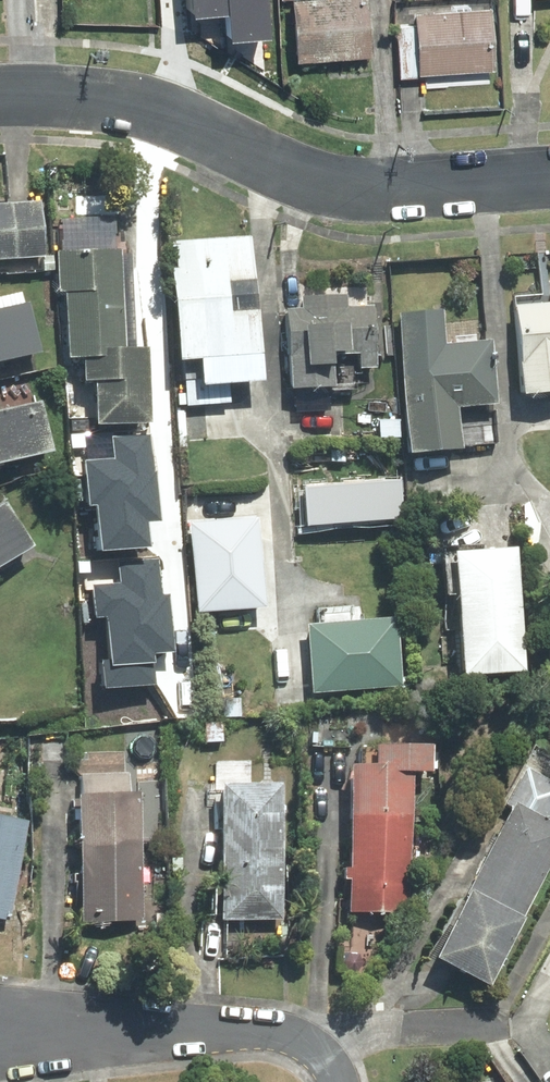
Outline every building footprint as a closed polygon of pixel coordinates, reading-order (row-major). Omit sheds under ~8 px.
[(191,19),(231,15),(230,0),(189,0),(191,19)] [(234,46),(275,43),(271,0),(230,0),(231,15),(234,46)] [(294,2),(299,64),(373,58),(369,0),(325,0),(294,2)] [(420,76),(496,72),(492,11),(416,15),(417,26),(420,76)] [(400,77),(420,76),(417,26),(398,27),(400,77)] [(41,260),(37,206),(0,209),(0,264),(41,260)] [(73,366),(73,387),(85,387),(85,430),(139,430),(139,354),(115,354),(115,222),(59,221),(59,261),(52,261),(51,299),(61,299),(61,366),(73,366)] [(182,366),(184,407),(224,405),(223,387),(252,385),(243,239),(159,244),(167,367),(182,366)] [(543,289),(543,296),(514,297),(514,309),(509,309),(513,402),(549,401),(549,289),(543,289)] [(280,313),(284,393),(327,391),(326,358),(352,357),(353,373),(371,372),(369,309),(343,310),(342,299),(298,301),(298,312),(280,313)] [(25,310),(0,315),(0,367),(36,359),(25,310)] [(486,409),(484,344),(441,346),(440,312),(394,314),(400,456),(451,454),(451,449),(483,447),(481,409),(486,409)] [(35,406),(0,413),(0,464),(46,453),(35,406)] [(86,504),(94,594),(160,589),(153,499),(86,504)] [(25,549),(1,506),(0,507),(0,564),(25,549)] [(188,517),(196,607),(262,602),(255,512),(188,517)] [(448,599),(453,678),(517,673),(509,552),(433,557),(436,600),(448,599)] [(97,614),(104,704),(171,699),(163,609),(97,614)] [(390,622),(303,629),(308,694),(396,687),(390,622)] [(357,771),(340,771),(342,914),(405,914),(403,777),(414,776),(414,750),(357,750),(357,771)] [(426,962),(480,989),(549,856),(549,826),(544,823),(549,812),(549,762),(529,751),(500,806),(506,809),(426,962)] [(272,788),(212,790),(215,923),(275,921),(272,788)] [(127,797),(66,802),(76,926),(137,921),(127,797)] [(0,825),(0,920),(3,920),(18,828),(0,825)]
